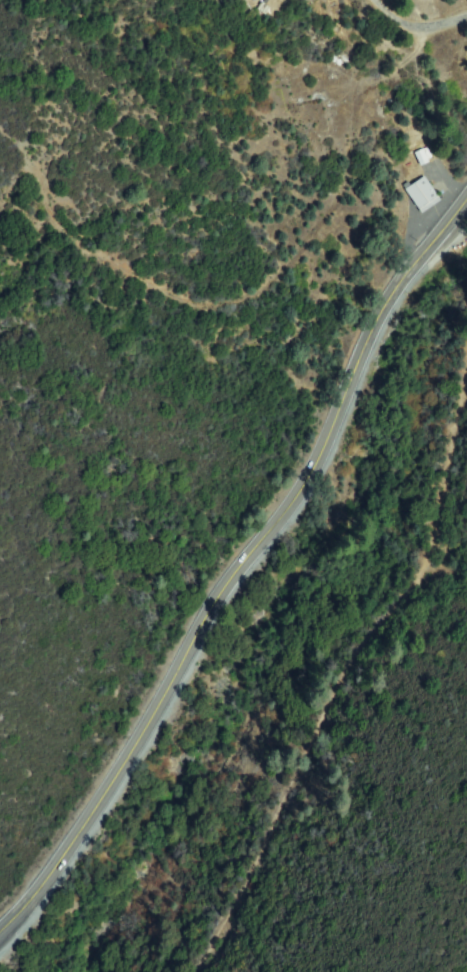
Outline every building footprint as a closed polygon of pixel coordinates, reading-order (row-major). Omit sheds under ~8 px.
[(417,153),(428,149),(431,158),(420,162),(417,153)] [(407,189),(424,178),(439,201),(422,212),(407,189)]
